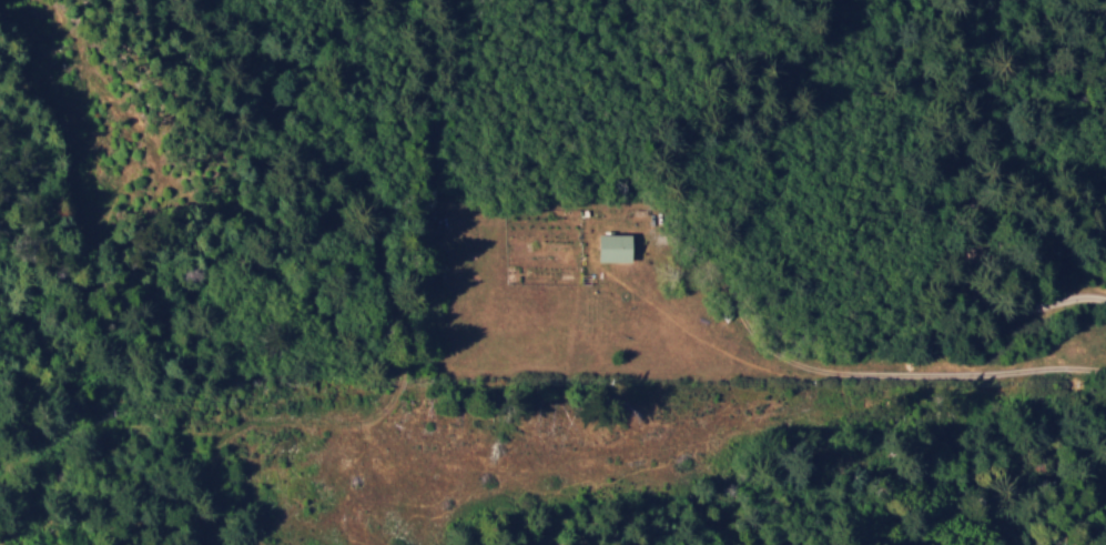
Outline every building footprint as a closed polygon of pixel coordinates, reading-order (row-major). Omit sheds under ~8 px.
[(597,262),(631,262),(631,235),(598,235),(597,262)]
